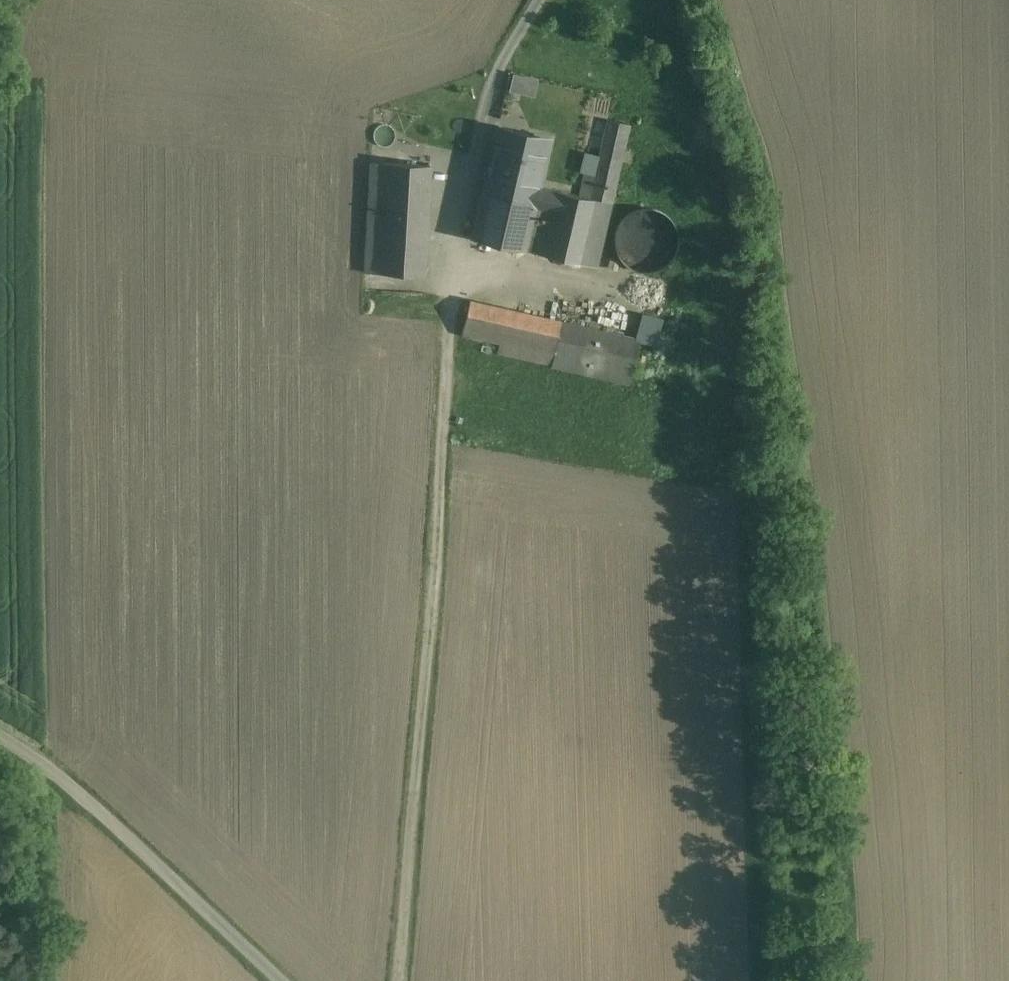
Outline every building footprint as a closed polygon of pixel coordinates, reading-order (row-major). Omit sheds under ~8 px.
[(509,93),(537,94),(538,75),(511,74),(509,93)] [(591,198),(540,187),(536,204),(535,206),(551,210),(540,254),(596,267),(612,197),(629,125),(609,120),(591,198)] [(551,139),(497,127),(482,192),(536,204),(540,187),(551,139)] [(429,165),(372,162),(365,273),(423,276),(429,165)] [(536,204),(482,192),(472,239),(525,251),(535,206),(536,204)] [(641,255),(641,268),(671,267),(670,210),(627,210),(628,255),(641,255)] [(504,310),(470,302),(462,335),(496,342),(504,310)] [(546,319),(504,310),(496,342),(538,352),(546,319)] [(635,338),(655,343),(662,316),(641,311),(635,338)] [(640,341),(546,319),(538,352),(554,356),(552,366),(630,384),(640,341)] [(538,352),(496,342),(494,353),(552,366),(554,356),(538,352)]
